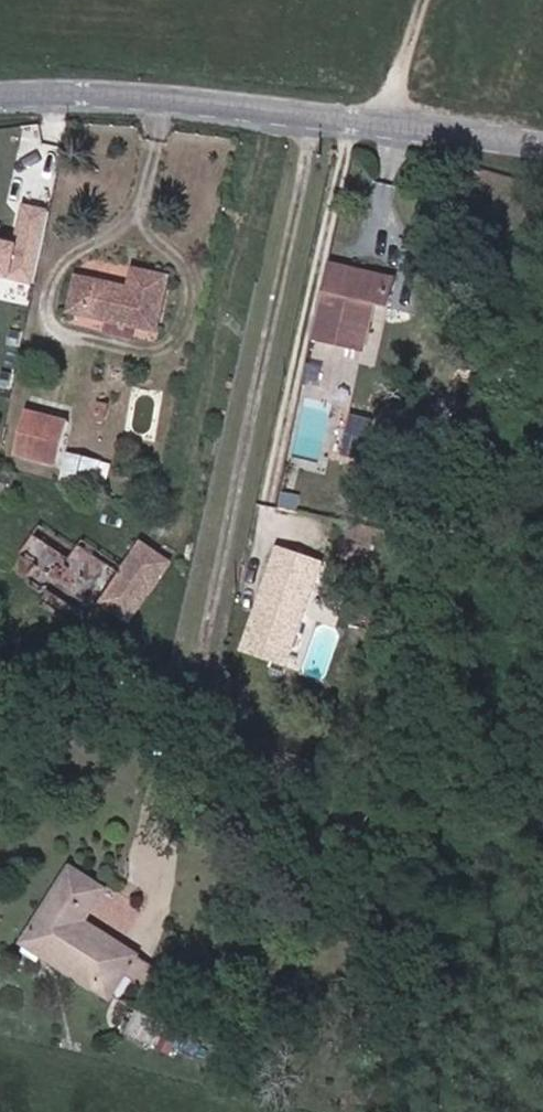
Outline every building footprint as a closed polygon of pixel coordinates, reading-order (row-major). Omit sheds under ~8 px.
[(21,203),(13,241),(0,238),(0,276),(31,283),(48,209),(21,203)] [(126,321),(153,327),(164,275),(129,267),(126,284),(73,272),(65,308),(105,316),(126,321)] [(336,292),(346,294),(352,269),(342,267),(336,292)] [(326,336),(368,348),(379,302),(395,306),(400,281),(352,269),(346,294),(336,292),(326,336)] [(124,332),(126,321),(105,316),(102,327),(124,332)] [(14,455),(54,465),(64,425),(23,415),(14,455)] [(349,452),(378,460),(385,429),(355,422),(349,452)] [(147,587),(168,555),(140,537),(120,568),(78,540),(69,554),(32,530),(19,551),(35,562),(27,573),(29,581),(39,588),(47,587),(89,614),(104,591),(126,605),(141,582),(147,587)] [(323,562),(272,545),(236,651),(287,668),(323,562)] [(89,614),(47,587),(39,601),(87,633),(96,619),(103,624),(114,607),(128,616),(147,587),(141,582),(126,605),(104,591),(89,614)] [(35,943),(72,966),(96,878),(81,869),(35,943)] [(122,997),(149,954),(95,922),(115,890),(96,878),(72,966),(122,997)]
